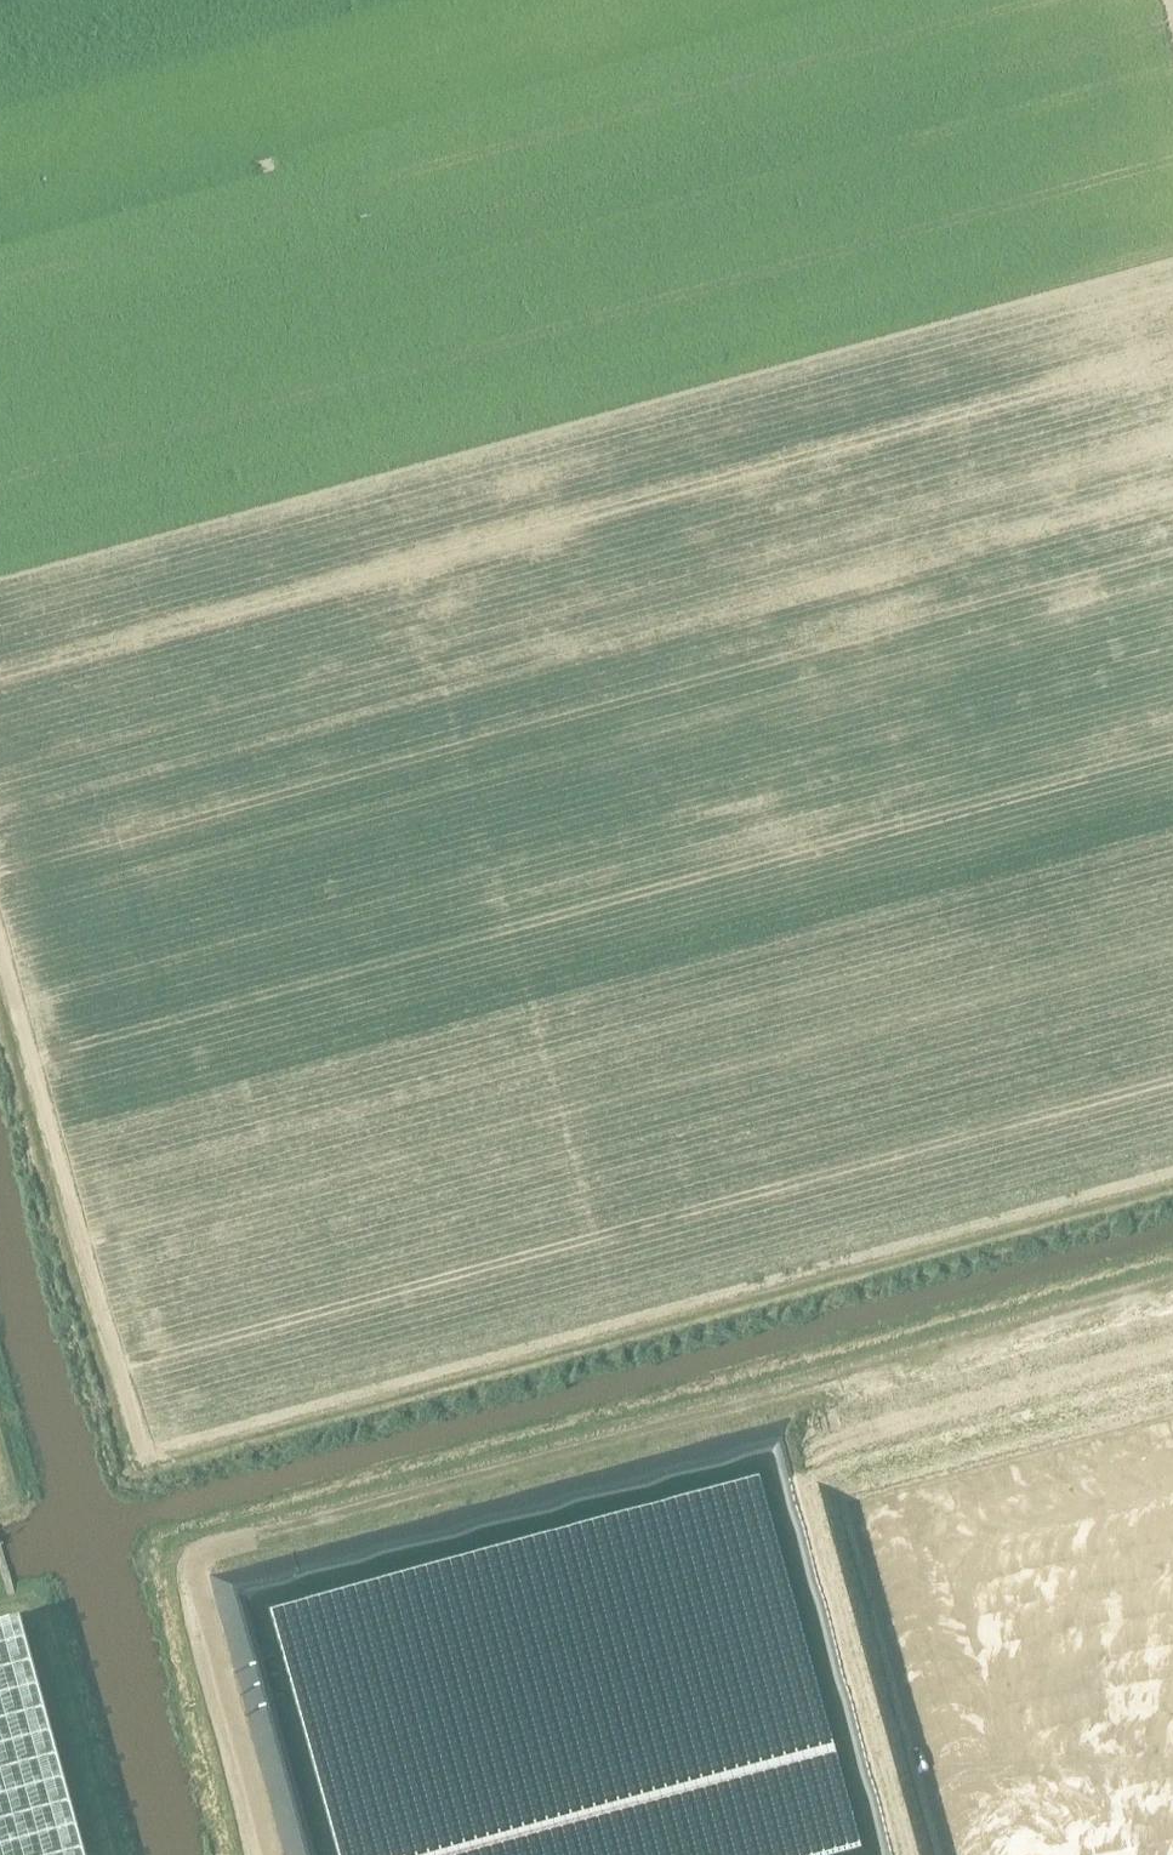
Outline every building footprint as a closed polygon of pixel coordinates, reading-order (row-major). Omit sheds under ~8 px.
[(0,1627),(0,1854),(82,1854),(18,1623),(0,1627)]
